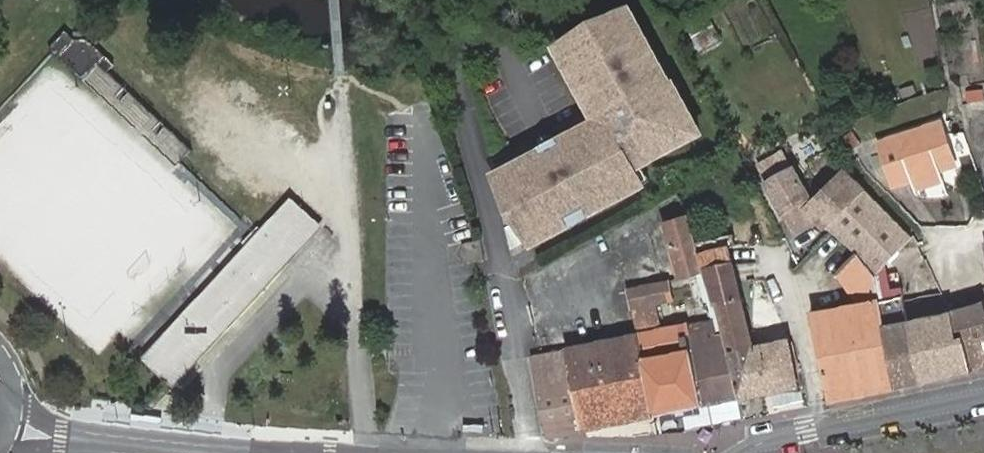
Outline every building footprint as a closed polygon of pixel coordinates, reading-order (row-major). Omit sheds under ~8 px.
[(630,8),(558,46),(597,121),(494,176),(530,245),(641,185),(633,169),(698,135),(670,81),(668,83),(630,8)] [(694,30),(699,49),(721,42),(716,24),(694,30)] [(54,47),(87,78),(103,62),(111,69),(119,61),(92,36),(81,36),(72,28),(54,47)] [(972,88),(974,98),(983,97),(983,87),(972,88)] [(983,112),(983,98),(968,101),(971,114),(983,112)] [(960,161),(947,121),(886,141),(900,182),(919,176),(922,186),(949,177),(945,166),(960,161)] [(102,348),(213,221),(166,180),(170,200),(165,205),(149,241),(144,217),(158,202),(122,209),(108,196),(101,162),(102,161),(99,148),(88,150),(74,165),(83,173),(50,179),(36,195),(55,212),(49,224),(38,226),(11,214),(3,231),(0,235),(0,260),(100,348),(102,348)] [(767,172),(792,162),(787,150),(762,160),(767,172)] [(691,174),(687,166),(680,170),(683,177),(691,174)] [(786,213),(811,199),(810,197),(795,168),(769,181),(786,213)] [(821,219),(824,223),(827,226),(863,189),(845,172),(814,204),(809,208),(811,210),(821,219)] [(827,226),(831,230),(853,252),(889,215),(863,189),(827,226)] [(814,204),(811,199),(786,213),(796,232),(821,219),(811,210),(809,208),(814,204)] [(152,360),(172,378),(175,380),(226,323),(230,327),(282,272),(278,268),(318,222),(295,202),(152,360)] [(678,277),(695,273),(707,270),(702,254),(692,217),(691,214),(663,223),(678,277)] [(875,274),(877,272),(890,260),(891,259),(912,237),(889,215),(853,252),(856,255),(875,274)] [(702,254),(707,270),(730,353),(756,348),(728,246),(702,254)] [(815,314),(834,401),(900,387),(877,272),(875,274),(856,255),(837,274),(861,304),(815,314)] [(877,272),(900,387),(911,385),(925,382),(913,320),(907,295),(897,297),(895,289),(890,260),(877,272)] [(642,360),(653,414),(742,396),(730,353),(707,270),(695,273),(703,302),(707,301),(712,321),(680,328),(679,324),(636,334),(642,360)] [(671,297),(667,279),(628,288),(627,288),(630,305),(671,297)] [(897,297),(907,295),(905,287),(895,289),(897,297)] [(974,373),(983,371),(983,299),(955,312),(961,343),(967,342),(974,373)] [(913,320),(925,382),(974,373),(967,342),(961,343),(955,312),(913,320)] [(572,370),(584,428),(653,414),(642,360),(636,334),(568,348),(572,370)] [(730,353),(742,396),(767,392),(797,386),(798,386),(792,346),(790,341),(756,348),(730,353)] [(533,355),(539,384),(553,380),(552,374),(572,370),(568,348),(533,355)] [(539,384),(549,435),(584,428),(572,370),(552,374),(553,380),(539,384)] [(797,386),(767,392),(770,406),(799,401),(797,386)]
